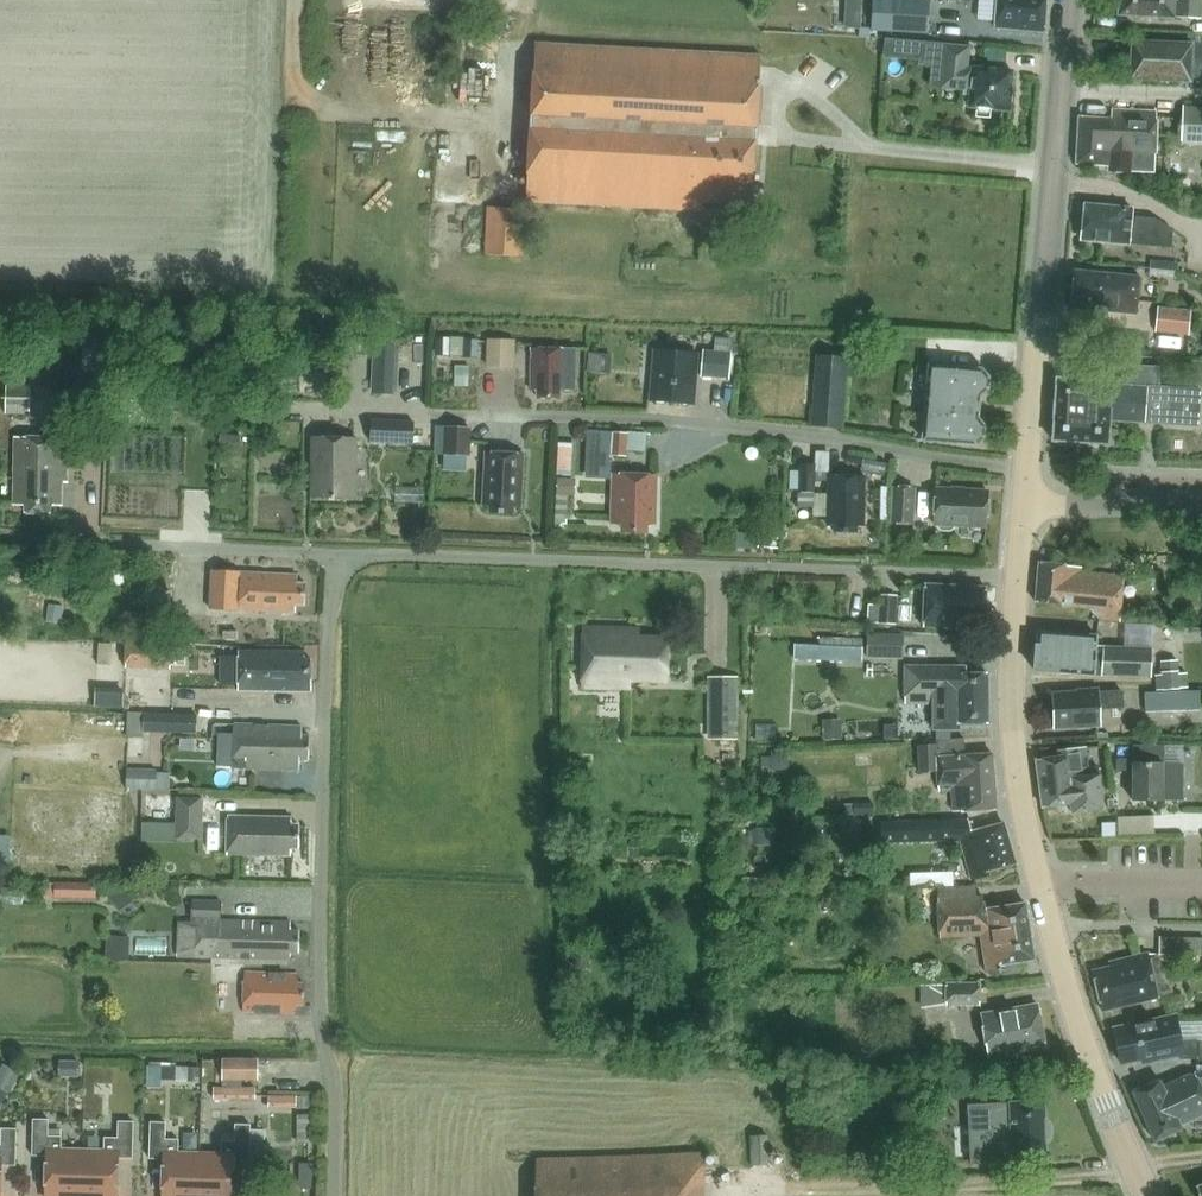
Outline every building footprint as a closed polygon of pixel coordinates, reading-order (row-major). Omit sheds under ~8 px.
[(862,11),(863,0),(846,0),(845,10),(862,11)] [(872,33),(928,36),(930,1),(916,0),(874,0),(872,33)] [(1047,0),(996,0),(993,27),(1044,32),(1047,0)] [(1119,12),(1201,17),(1201,10),(1201,0),(1120,0),(1119,12)] [(752,204),(760,53),(535,42),(527,202),(702,211),(703,202),(752,204)] [(1132,42),(1131,80),(1191,83),(1192,76),(1201,76),(1201,44),(1132,42)] [(901,61),(902,44),(892,43),(890,61),(901,61)] [(1010,109),(1012,73),(968,70),(969,48),(944,46),(941,88),(972,90),(971,107),(977,107),(976,118),(990,119),(991,108),(1010,109)] [(888,101),(888,82),(880,82),(879,101),(888,101)] [(1183,106),(1181,145),(1201,146),(1201,107),(1183,106)] [(1153,174),(1157,113),(1113,110),(1112,118),(1081,116),(1079,165),(1109,166),(1108,173),(1129,174),(1129,173),(1153,174)] [(1131,217),(1132,209),(1085,204),(1081,239),(1172,248),(1173,231),(1156,220),(1131,217)] [(485,256),(525,258),(528,209),(488,207),(485,256)] [(1179,273),(1180,264),(1151,261),(1150,270),(1179,273)] [(1075,274),(1073,302),(1096,304),(1096,310),(1134,313),(1136,277),(1075,274)] [(1191,312),(1158,309),(1156,333),(1189,335),(1191,312)] [(437,339),(437,352),(453,353),(453,339),(437,339)] [(453,353),(452,357),(466,357),(466,354),(467,340),(453,339),(453,353)] [(716,339),(715,353),(732,354),(733,340),(716,339)] [(467,340),(466,354),(480,354),(481,341),(467,340)] [(491,340),(490,368),(517,369),(518,341),(491,340)] [(374,346),(372,393),(394,393),(396,346),(374,346)] [(531,349),(530,391),(537,391),(537,398),(560,399),(560,391),(576,391),(576,349),(531,349)] [(692,405),(697,354),(656,350),(652,401),(692,405)] [(703,352),(702,379),(730,381),(732,354),(715,353),(703,352)] [(591,354),(590,372),(601,373),(602,355),(591,354)] [(816,357),(811,425),(843,427),(847,376),(857,377),(858,360),(816,357)] [(1058,380),(1054,441),(1107,445),(1109,421),(1198,427),(1200,392),(1160,389),(1161,367),(1113,364),(1112,384),(1058,380)] [(457,367),(456,377),(472,378),(472,368),(457,367)] [(988,389),(989,378),(982,371),(929,367),(923,440),(977,445),(984,438),(985,428),(977,420),(978,397),(988,389)] [(8,376),(8,386),(24,386),(25,376),(8,376)] [(4,386),(3,416),(27,417),(28,386),(24,386),(8,386),(4,386)] [(174,401),(147,400),(147,410),(174,411),(174,401)] [(371,443),(414,445),(415,422),(372,420),(371,443)] [(442,426),(440,454),(465,455),(467,455),(468,427),(442,426)] [(612,457),(627,458),(627,450),(645,451),(646,434),(596,431),(594,474),(611,475),(612,457)] [(221,434),(220,443),(240,444),(240,435),(221,434)] [(312,438),(311,498),(351,499),(352,484),(356,484),(356,439),(312,438)] [(65,483),(66,441),(16,439),(14,507),(26,507),(26,513),(49,513),(49,506),(58,506),(59,483),(65,483)] [(514,507),(521,508),(523,454),(485,452),(483,506),(490,506),(490,513),(513,514),(514,507)] [(814,492),(815,464),(801,464),(801,470),(800,489),(800,492),(814,492)] [(790,470),(790,489),(800,489),(801,470),(790,470)] [(654,523),(655,476),(615,475),(613,522),(623,523),(623,531),(646,532),(647,522),(654,523)] [(835,525),(835,532),(857,533),(858,526),(865,526),(866,476),(830,475),(828,525),(835,525)] [(558,479),(557,494),(576,495),(576,479),(558,479)] [(894,523),(913,524),(914,489),(895,488),(894,523)] [(987,527),(989,493),(936,490),(934,524),(939,524),(938,527),(942,531),(951,531),(955,528),(955,525),(987,527)] [(799,492),(799,507),(815,508),(815,493),(814,492),(800,492),(799,492)] [(765,538),(764,546),(776,548),(777,539),(765,538)] [(104,585),(126,586),(126,558),(105,558),(104,585)] [(1119,621),(1123,578),(1080,573),(1081,569),(1068,567),(1067,567),(1039,564),(1035,603),(1064,605),(1064,606),(1089,609),(1098,619),(1119,621)] [(238,610),(240,573),(213,571),(211,608),(238,610)] [(296,585),(296,576),(242,573),(240,610),(294,613),(294,605),(304,606),(305,586),(296,585)] [(984,630),(986,590),(925,587),(924,627),(984,630)] [(894,625),(896,596),(881,596),(880,606),(868,606),(867,624),(894,625)] [(49,604),(47,621),(62,623),(64,606),(49,604)] [(153,630),(153,615),(129,614),(129,629),(153,630)] [(582,687),(629,688),(630,680),(667,681),(667,639),(639,638),(639,628),(583,627),(582,687)] [(223,639),(238,639),(238,630),(223,630),(223,639)] [(1150,678),(1151,650),(1095,647),(1096,636),(1037,632),(1037,646),(1035,647),(1033,672),(1093,677),(1150,678)] [(867,634),(867,658),(903,659),(903,635),(867,634)] [(122,668),(169,669),(170,644),(123,642),(122,668)] [(239,651),(238,689),(303,691),(303,684),(310,684),(310,661),(303,660),(303,653),(239,651)] [(1162,676),(1156,677),(1157,691),(1178,689),(1189,688),(1188,674),(1176,675),(1175,661),(1161,663),(1162,676)] [(959,725),(987,724),(987,674),(965,674),(965,668),(905,668),(905,702),(935,702),(935,730),(936,730),(959,730),(959,725)] [(739,677),(709,677),(709,740),(739,740),(739,677)] [(1098,710),(1122,708),(1121,692),(1097,693),(1097,690),(1078,691),(1078,694),(1053,696),(1055,728),(1099,725),(1098,710)] [(1145,692),(1145,711),(1201,710),(1201,692),(1145,692)] [(196,735),(197,715),(144,713),(143,733),(196,735)] [(823,720),(823,740),(842,740),(842,720),(823,720)] [(301,727),(234,725),(233,768),(299,770),(299,759),(307,759),(308,736),(301,736),(301,727)] [(950,739),(950,730),(936,730),(936,739),(950,739)] [(233,766),(234,734),(219,733),(218,766),(233,766)] [(954,810),(996,807),(992,753),(964,755),(963,738),(935,740),(936,744),(918,745),(920,770),(937,769),(939,790),(953,789),(954,810)] [(1073,814),(1104,810),(1098,769),(1088,770),(1084,748),(1056,752),(1057,758),(1037,761),(1043,808),(1071,804),(1073,814)] [(771,752),(773,770),(788,769),(787,751),(771,752)] [(1116,759),(1116,771),(1133,771),(1133,801),(1162,800),(1172,800),(1183,800),(1183,763),(1162,763),(1134,763),(1134,759),(1116,759)] [(157,773),(157,771),(128,770),(127,789),(168,791),(169,774),(157,773)] [(202,839),(203,799),(175,798),(175,838),(202,839)] [(873,801),(854,802),(855,819),(874,818),(873,801)] [(1117,834),(1154,833),(1153,815),(1116,816),(1117,834)] [(291,825),(292,818),(227,817),(227,855),(291,856),(291,849),(298,849),(299,825),(291,825)] [(988,870),(1015,862),(1005,823),(971,832),(968,819),(882,822),(883,842),(961,840),(971,880),(989,875),(988,870)] [(1102,823),(1103,836),(1116,836),(1115,822),(1102,823)] [(769,828),(751,828),(751,845),(770,844),(769,828)] [(954,872),(910,874),(911,888),(954,886),(954,872)] [(762,885),(763,877),(742,875),(742,883),(762,885)] [(55,896),(55,882),(47,882),(46,896),(55,896)] [(96,899),(97,884),(55,882),(55,898),(96,899)] [(119,911),(132,903),(121,886),(108,895),(119,911)] [(1018,963),(1034,960),(1025,904),(984,911),(983,895),(938,898),(940,937),(980,935),(986,974),(1003,971),(1004,975),(1020,973),(1018,963)] [(761,900),(762,916),(776,916),(775,900),(761,900)] [(222,921),(222,902),(191,902),(191,957),(212,958),(289,960),(289,953),(297,953),(297,933),(291,933),(291,923),(222,921)] [(108,936),(108,960),(131,961),(131,936),(108,936)] [(590,957),(585,952),(579,952),(573,956),(573,965),(578,971),(585,971),(589,966),(590,957)] [(1111,967),(1093,971),(1102,1011),(1158,998),(1148,954),(1110,963),(1111,967)] [(245,974),(244,1012),(294,1014),(294,1006),(302,1007),(303,986),(296,986),(296,976),(245,974)] [(978,1008),(979,984),(946,984),(946,985),(946,1004),(946,1007),(978,1008)] [(990,1056),(1044,1045),(1036,1005),(982,1016),(990,1056)] [(1174,1017),(1116,1030),(1119,1047),(1123,1065),(1141,1060),(1142,1064),(1180,1055),(1180,1059),(1198,1058),(1198,1040),(1182,1040),(1178,1024),(1176,1024),(1174,1017)] [(257,1060),(221,1060),(221,1081),(242,1081),(257,1081),(257,1060)] [(60,1061),(59,1077),(79,1077),(79,1061),(60,1061)] [(0,1071),(0,1088),(10,1093),(20,1073),(3,1064),(0,1071)] [(148,1066),(148,1081),(176,1082),(177,1066),(148,1066)] [(189,1067),(189,1082),(200,1082),(200,1067),(189,1067)] [(1132,1093),(1154,1142),(1182,1129),(1180,1125),(1201,1115),(1201,1092),(1200,1088),(1201,1088),(1201,1073),(1197,1073),(1196,1076),(1189,1075),(1163,1087),(1160,1080),(1132,1093)] [(214,1100),(255,1100),(255,1088),(242,1088),(221,1088),(214,1088),(214,1100)] [(268,1109),(297,1109),(297,1097),(268,1097),(268,1109)] [(1046,1160),(1046,1143),(1053,1135),(1052,1126),(1045,1119),(1045,1101),(969,1103),(970,1162),(995,1161),(995,1150),(1012,1150),(1012,1161),(1046,1160)] [(297,1115),(298,1135),(311,1135),(310,1115),(297,1115)] [(31,1156),(46,1156),(45,1195),(80,1195),(82,1151),(60,1150),(61,1137),(47,1137),(48,1120),(32,1119),(31,1156)] [(80,1195),(116,1195),(117,1158),(132,1159),(133,1122),(117,1122),(117,1138),(103,1138),(103,1151),(82,1151),(80,1195)] [(148,1159),(163,1159),(162,1195),(198,1195),(199,1154),(177,1153),(178,1140),(164,1139),(165,1123),(149,1122),(148,1159)] [(198,1195),(233,1195),(234,1161),(249,1161),(250,1125),(234,1125),(234,1141),(220,1141),(220,1154),(199,1154),(198,1195)] [(15,1166),(15,1129),(0,1129),(0,1165),(15,1166)] [(768,1136),(750,1136),(751,1167),(769,1166),(768,1136)] [(897,1162),(907,1161),(906,1147),(896,1148),(897,1162)] [(703,1156),(534,1159),(535,1195),(704,1195),(703,1156)]
